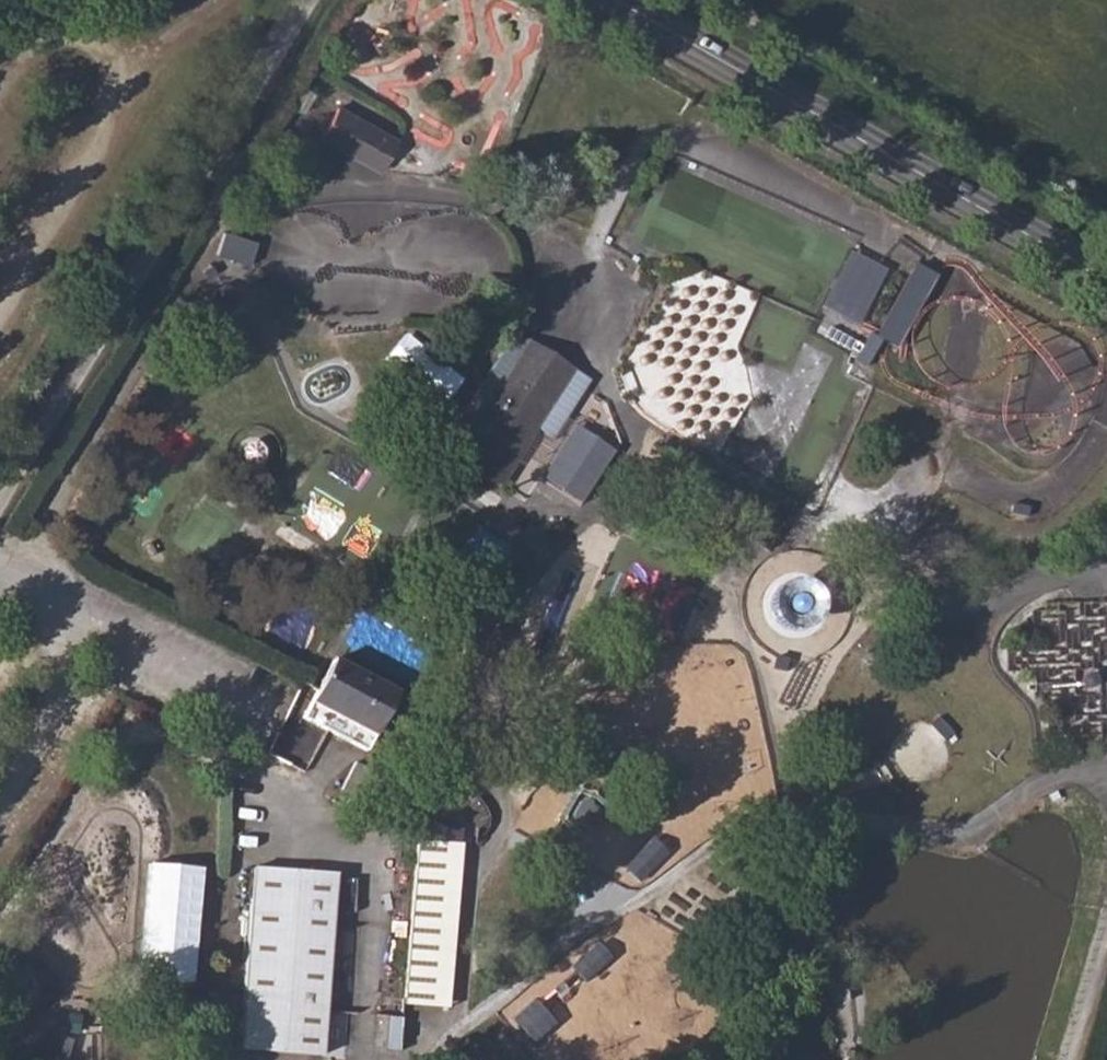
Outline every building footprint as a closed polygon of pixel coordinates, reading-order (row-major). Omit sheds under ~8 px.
[(318,138),(371,167),(388,136),(335,106),(318,138)] [(226,228),(218,253),(251,264),(259,239),(226,228)] [(446,404),(467,375),(406,332),(385,362),(446,404)] [(495,402),(529,342),(517,334),(483,393),(495,402)] [(495,402),(459,465),(503,490),(539,428),(574,369),(529,342),(495,402)] [(539,428),(554,437),(588,378),(574,369),(539,428)] [(698,438),(734,456),(780,480),(784,472),(703,429),(698,438)] [(687,489),(671,523),(695,533),(718,488),(734,456),(698,438),(675,483),(687,489)] [(337,449),(329,463),(353,476),(361,462),(337,449)] [(327,539),(346,506),(314,487),(295,520),(327,539)] [(679,636),(699,581),(635,557),(615,613),(679,636)] [(778,562),(759,601),(795,619),(815,580),(778,562)] [(299,720),(365,752),(395,691),(329,659),(299,720)] [(641,880),(669,850),(654,836),(625,866),(641,880)] [(199,871),(145,866),(136,977),(189,982),(199,871)] [(334,874),(247,867),(233,1051),(320,1058),(334,874)] [(669,924),(697,900),(678,877),(649,901),(669,924)] [(586,982),(613,957),(591,933),(563,958),(586,982)] [(525,989),(505,1010),(536,1041),(556,1021),(525,989)]
